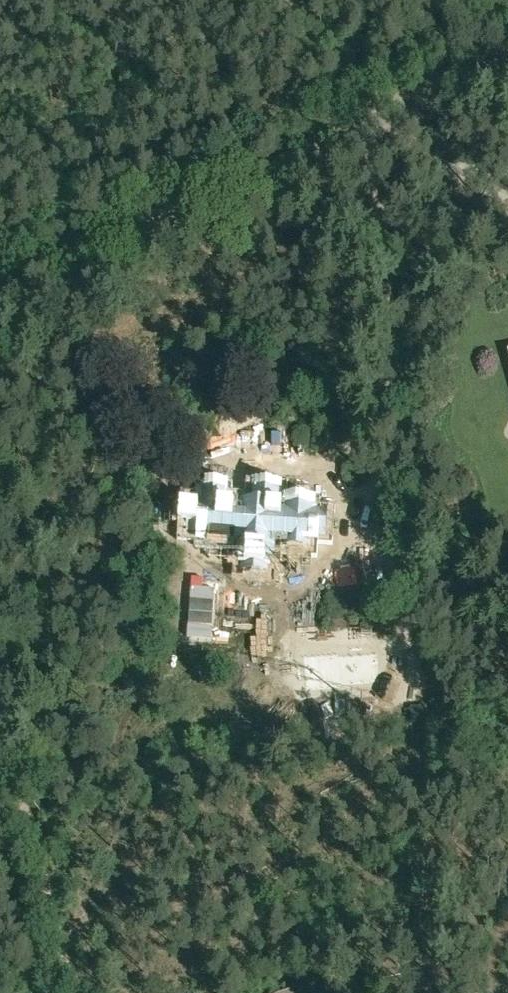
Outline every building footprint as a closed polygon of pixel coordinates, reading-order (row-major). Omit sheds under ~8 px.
[(190,505),(188,534),(209,535),(209,541),(238,542),(237,554),(273,556),(274,536),(285,536),(284,544),(308,545),(308,532),(324,532),(325,509),(310,509),(310,502),(287,501),(287,508),(275,507),(276,491),(269,491),(269,495),(260,495),(260,491),(253,490),(252,506),(243,506),(243,514),(223,513),(223,492),(204,491),(203,505),(190,505)] [(340,636),(301,638),(303,675),(342,673),(342,671),(376,669),(374,636),(359,637),(359,630),(349,631),(350,637),(340,638),(340,636)]
